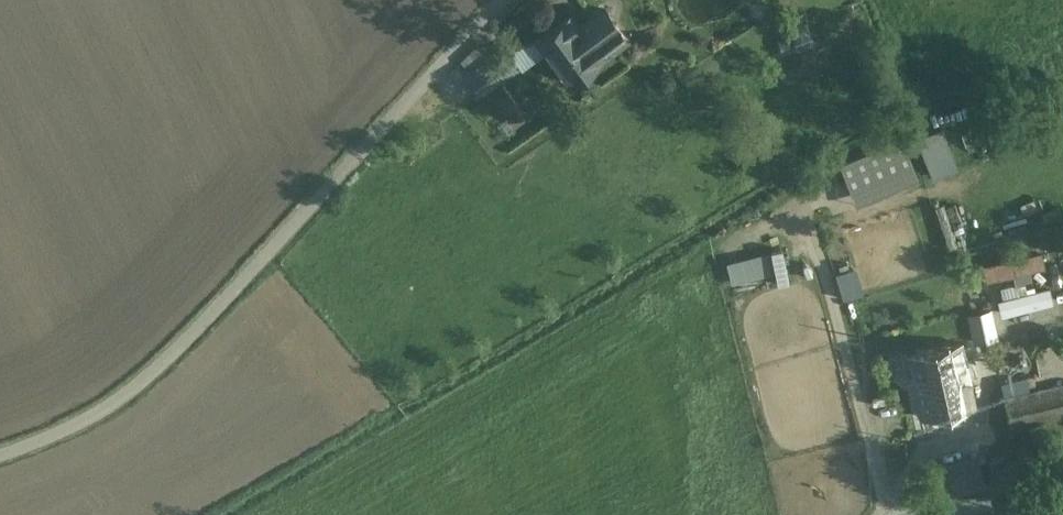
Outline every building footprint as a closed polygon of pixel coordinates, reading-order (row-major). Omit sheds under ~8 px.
[(605,9),(579,27),(599,55),(597,56),(600,59),(627,40),(605,9)] [(570,16),(554,27),(538,39),(545,49),(567,78),(597,56),(599,55),(579,27),(570,16)] [(538,39),(509,50),(521,66),(545,49),(538,39)] [(479,44),(463,61),(470,71),(488,58),(479,44)] [(488,58),(470,71),(485,92),(521,66),(509,50),(505,46),(488,58)] [(945,125),(950,145),(961,142),(956,122),(945,125)] [(915,134),(931,175),(958,165),(942,124),(915,134)] [(839,162),(856,203),(919,177),(903,136),(839,162)] [(771,250),(728,260),(733,282),(777,271),(771,250)] [(842,296),(862,293),(859,266),(838,268),(842,296)] [(961,340),(909,352),(923,415),(975,404),(963,349),(961,340)] [(1004,395),(1011,426),(1062,414),(1062,382),(1004,395)] [(1016,451),(1003,454),(1008,480),(1022,477),(1016,451)] [(1003,454),(989,457),(995,483),(1008,480),(1003,454)] [(978,455),(934,466),(942,496),(985,486),(979,460),(978,455)] [(989,457),(979,460),(985,486),(995,483),(989,457)]
